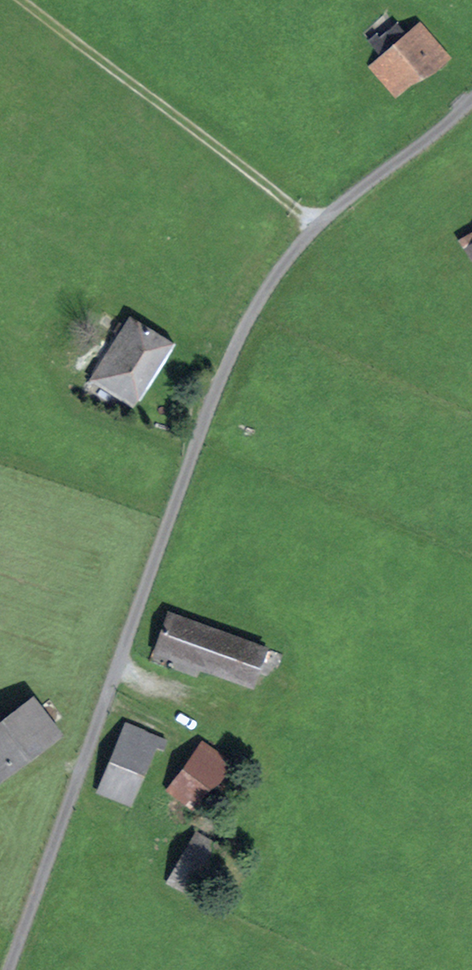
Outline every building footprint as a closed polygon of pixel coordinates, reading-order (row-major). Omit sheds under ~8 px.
[(377,36),(370,42),(381,55),(369,65),(392,91),(427,61),(434,70),(448,59),(419,23),(405,35),(398,26),(380,40),(377,36)] [(460,241),(471,259),(471,235),(460,241)] [(126,401),(164,339),(130,318),(124,328),(118,325),(115,331),(119,334),(91,379),(126,401)] [(170,616),(158,650),(251,683),(260,659),(264,661),(268,651),(170,616)] [(0,713),(0,779),(1,780),(60,735),(33,700),(6,720),(0,713)] [(126,727),(117,750),(115,749),(105,773),(107,774),(99,792),(124,802),(141,761),(147,764),(155,746),(163,749),(167,740),(126,723),(124,726),(126,727)] [(202,743),(192,758),(191,757),(166,790),(193,809),(197,804),(194,802),(214,775),(220,779),(231,764),(202,743)] [(196,834),(187,849),(186,848),(167,881),(199,899),(202,893),(196,890),(199,886),(196,884),(208,863),(215,867),(225,850),(196,834)]
